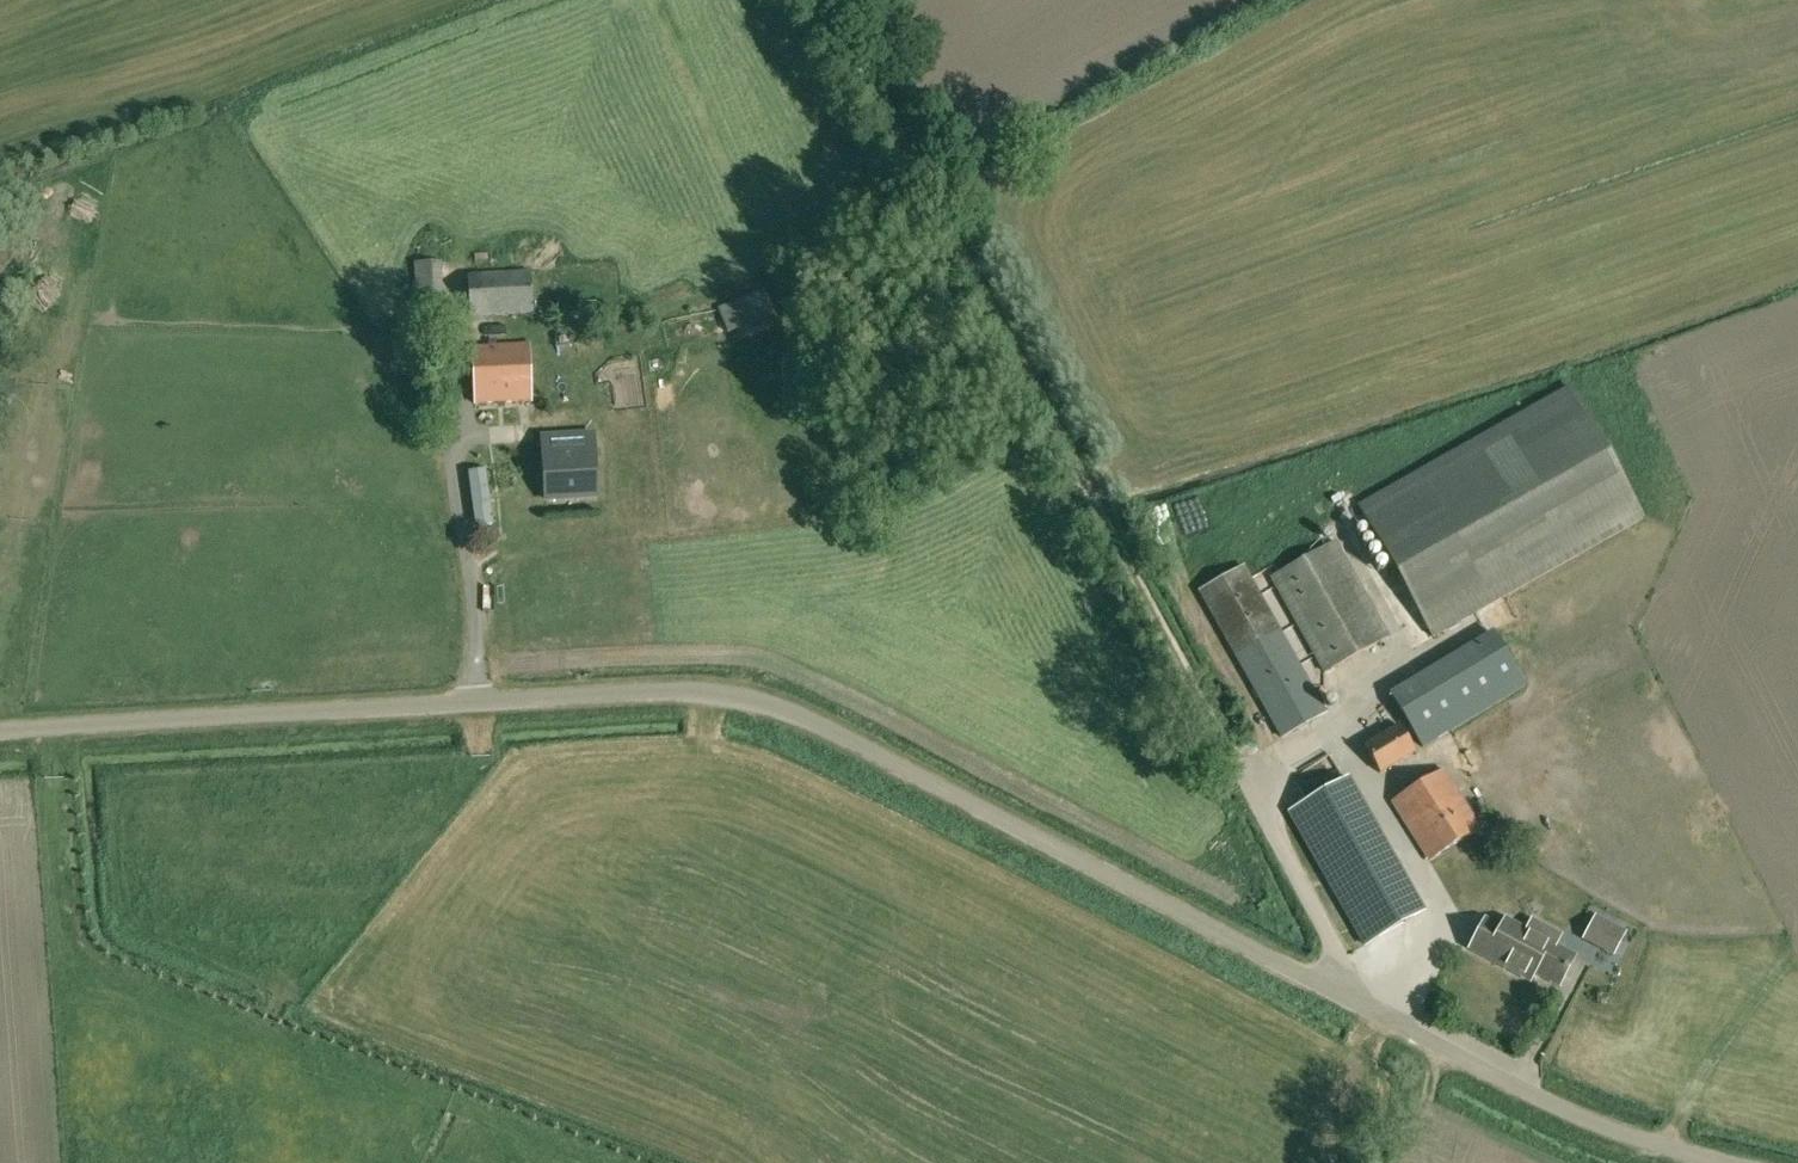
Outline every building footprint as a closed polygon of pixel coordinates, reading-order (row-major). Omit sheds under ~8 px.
[(418,335),(444,334),(443,305),(440,261),(414,262),(417,305),(418,335)] [(469,317),(534,313),(531,270),(468,274),(469,317)] [(765,288),(717,308),(727,332),(775,313),(765,288)] [(474,404),(532,401),(530,343),(470,346),(474,404)] [(1569,388),(1360,506),(1434,636),(1642,518),(1569,388)] [(545,498),(547,498),(550,501),(560,501),(563,497),(597,495),(595,455),(588,456),(587,439),(598,438),(596,421),(561,423),(562,440),(569,440),(570,457),(543,459),(545,498)] [(1389,637),(1336,541),(1271,577),(1324,674),(1389,637)] [(1243,566),(1200,591),(1235,652),(1279,629),(1243,566)] [(1279,629),(1235,652),(1283,738),(1327,713),(1279,629)] [(1493,630),(1466,646),(1499,702),(1526,686),(1493,630)] [(1413,678),(1389,693),(1422,748),(1451,731),(1413,678)] [(1380,774),(1416,752),(1398,724),(1363,745),(1380,774)] [(1430,860),(1481,827),(1444,769),(1393,802),(1430,860)] [(1367,843),(1379,836),(1347,779),(1291,811),(1369,949),(1413,924),(1367,843)] [(1594,918),(1583,939),(1612,954),(1623,933),(1594,918)] [(1509,932),(1485,919),(1470,947),(1517,972),(1535,935),(1514,923),(1509,932)] [(1559,934),(1541,924),(1517,972),(1530,978),(1535,970),(1558,982),(1572,954),(1553,944),(1559,934)]
